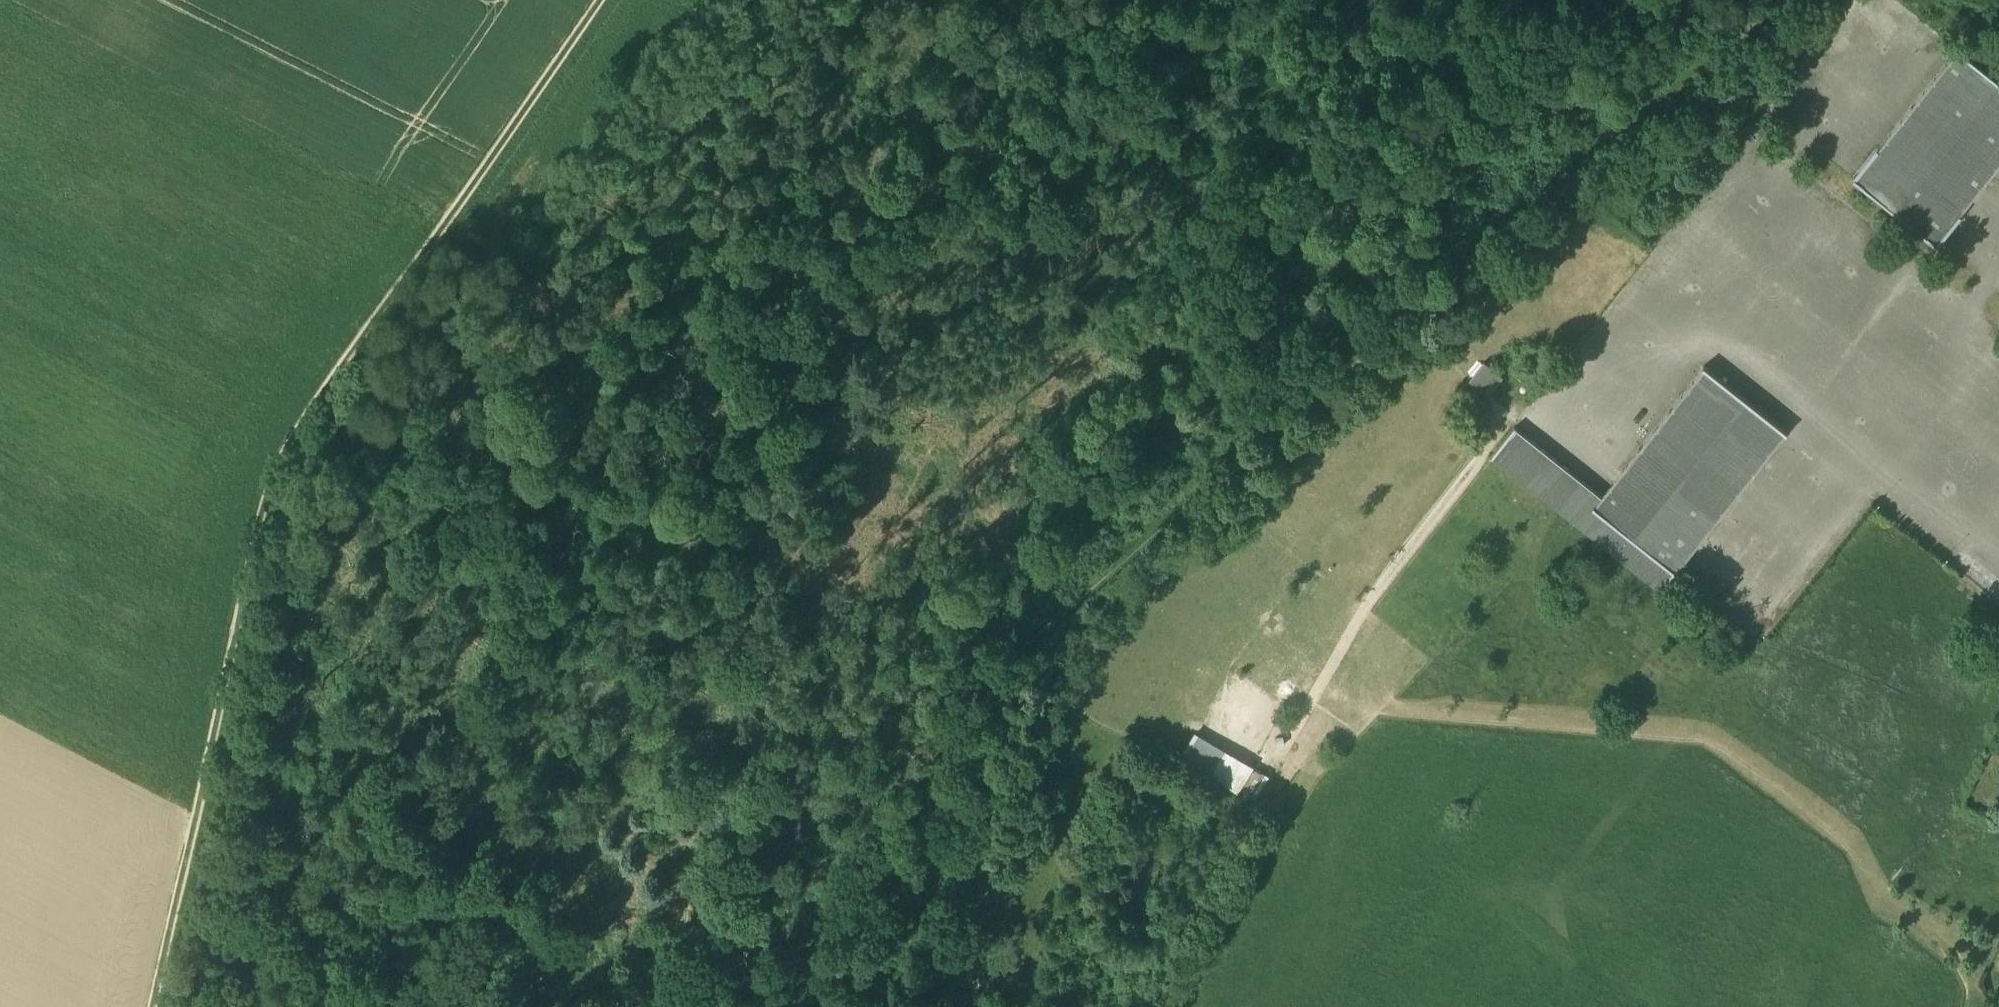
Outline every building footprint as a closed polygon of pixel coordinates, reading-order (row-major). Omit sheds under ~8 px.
[(1879,149),(1878,149),(1856,178),(1855,177),(1853,179),(1937,245),(1938,244),(1937,243),(1960,214),(1998,165),(1998,81),(1957,48),(1956,50),(1957,51),(1879,149)] [(1503,375),(1484,361),(1470,379),(1488,394),(1503,375)] [(1603,495),(1515,425),(1491,455),(1660,590),(1675,571),(1676,572),(1678,570),(1676,569),(1785,433),(1786,434),(1788,432),(1704,365),(1703,367),(1704,368),(1603,495)] [(1179,749),(1238,784),(1251,761),(1193,726),(1179,749)] [(1243,779),(1252,785),(1261,771),(1252,765),(1243,779)]
